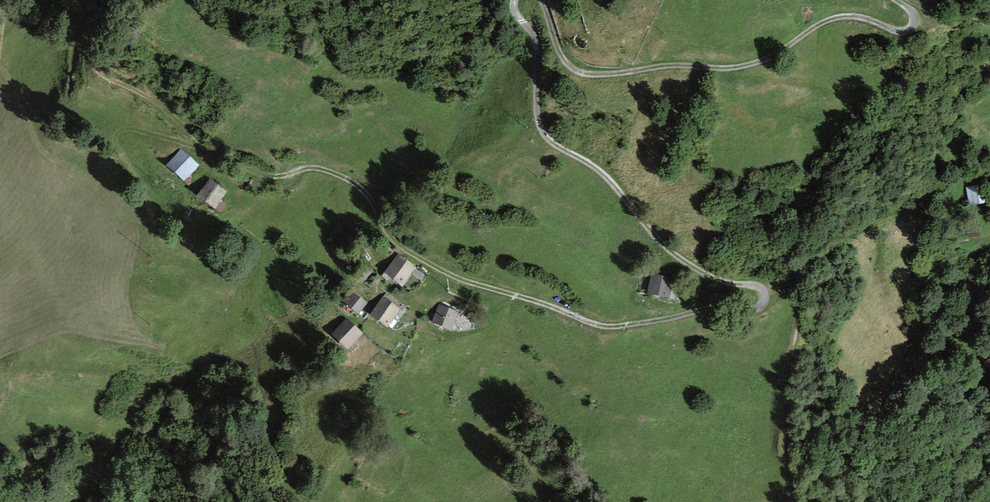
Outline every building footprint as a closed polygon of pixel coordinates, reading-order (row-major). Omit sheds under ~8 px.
[(181,149),(166,166),(184,182),(199,165),(181,149)] [(227,191),(210,180),(198,196),(215,207),(227,191)] [(983,184),(966,187),(969,206),(986,203),(983,184)] [(396,255),(383,273),(402,286),(415,268),(396,255)] [(650,274),(648,293),(670,297),(673,277),(650,274)] [(368,302),(356,294),(349,304),(361,313),(368,302)] [(383,296),(370,315),(388,326),(401,308),(383,296)] [(457,312),(439,305),(432,321),(451,329),(457,312)] [(363,333),(346,319),(331,335),(348,350),(363,333)]
